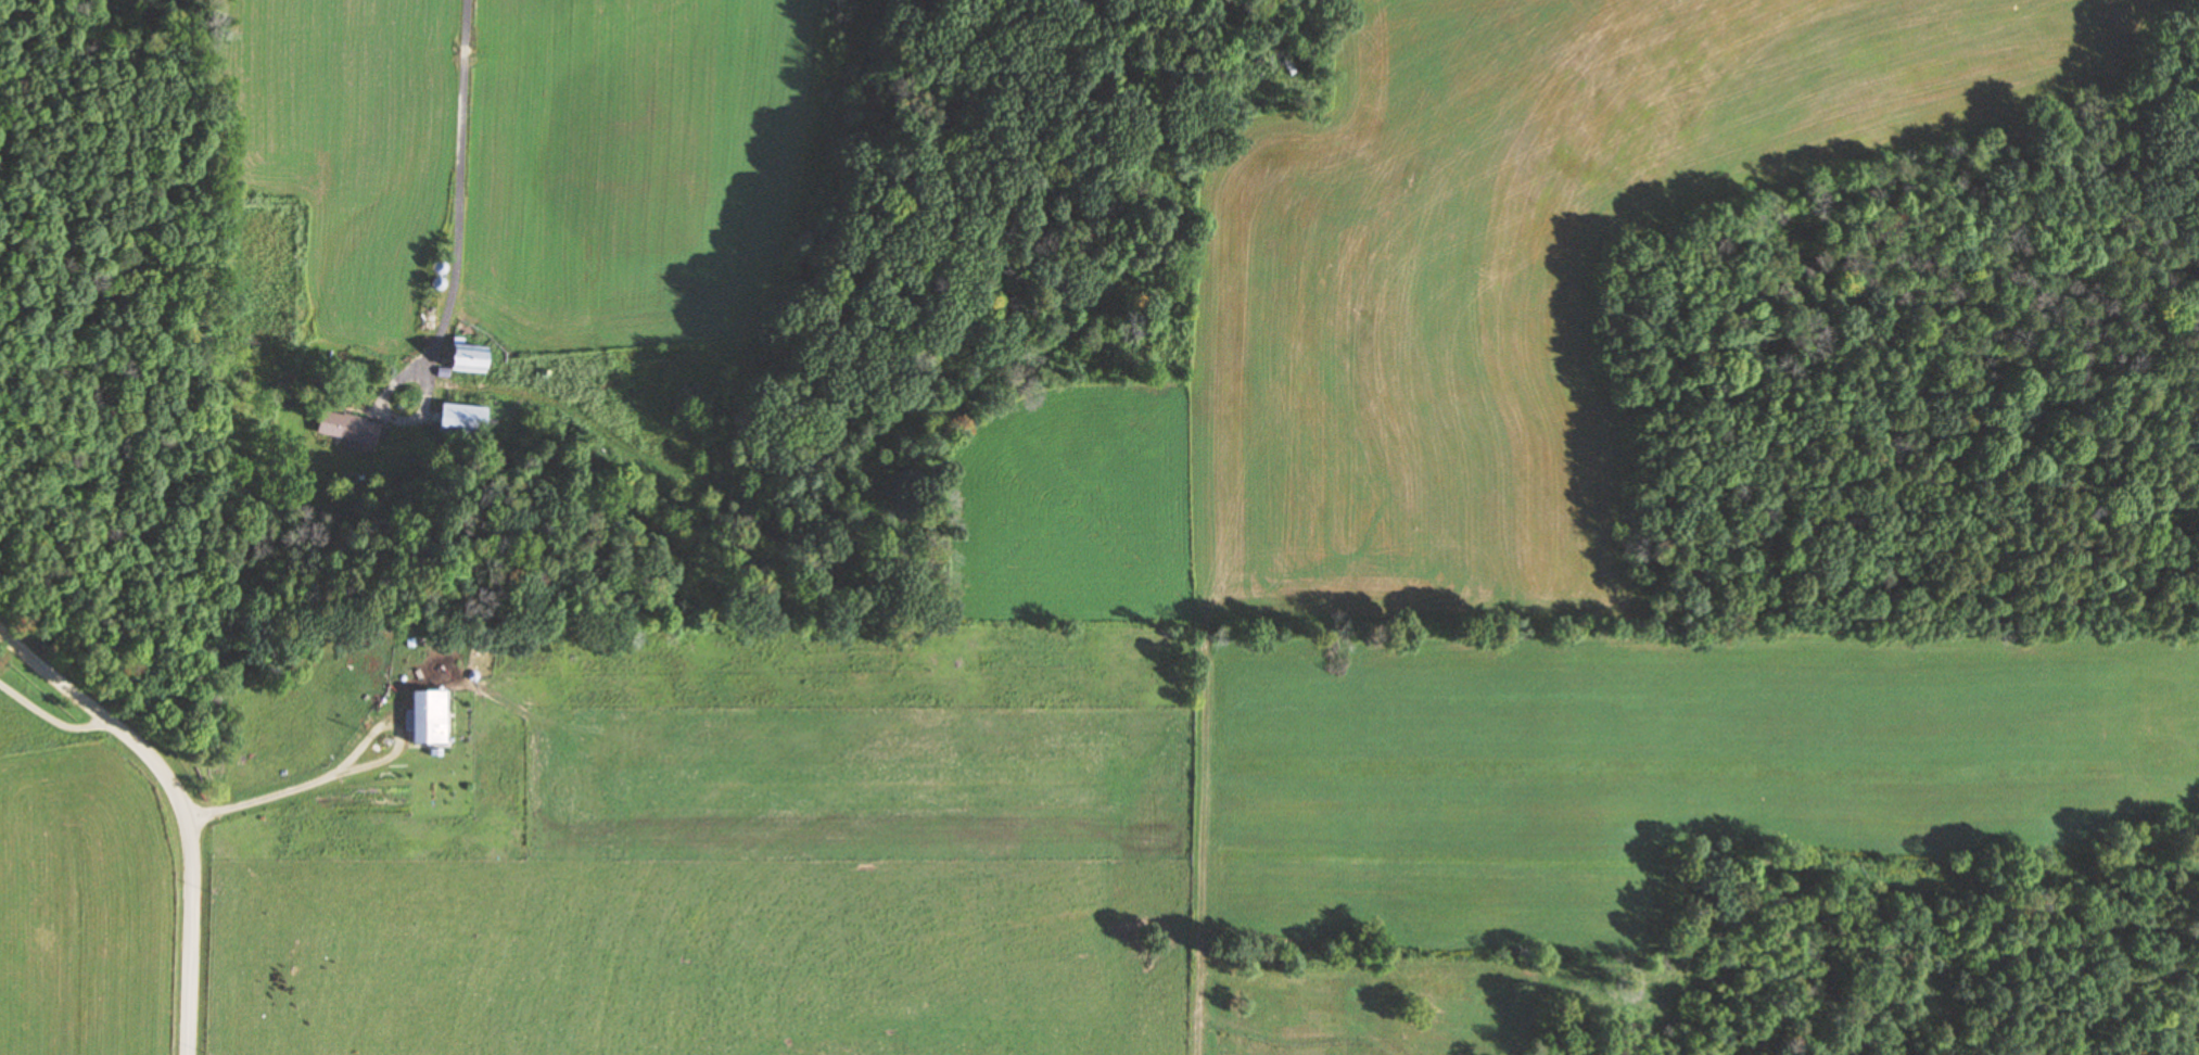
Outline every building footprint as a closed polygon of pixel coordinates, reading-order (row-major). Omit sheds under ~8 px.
[(488,408),(440,403),(436,433),(484,439),(488,408)] [(378,425),(332,411),(325,435),(370,449),(378,425)] [(415,690),(415,744),(449,744),(449,690),(415,690)]
